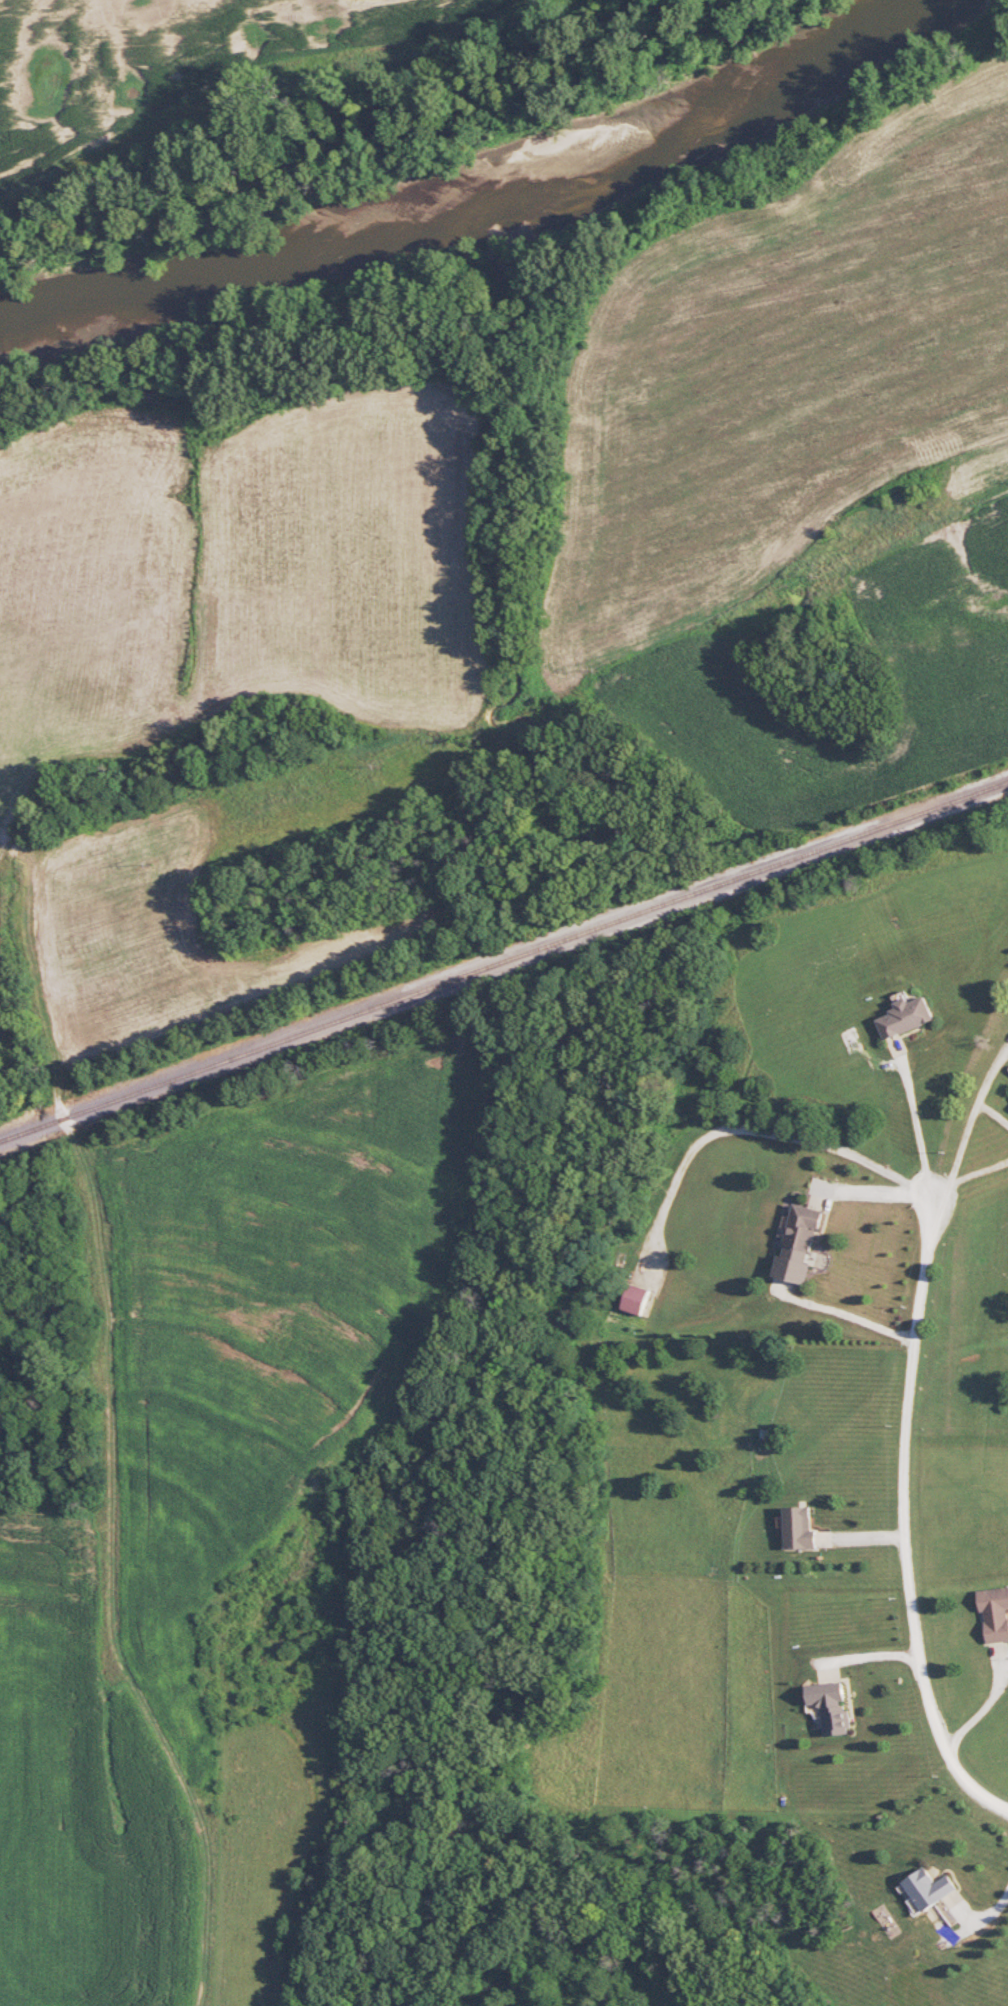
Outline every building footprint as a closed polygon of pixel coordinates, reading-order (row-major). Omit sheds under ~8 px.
[(881,1038),(931,1018),(921,994),(905,1000),(903,995),(890,1001),(894,1008),(872,1017),(881,1038)] [(807,1249),(812,1228),(816,1229),(821,1210),(791,1202),(777,1255),(773,1254),(767,1274),(802,1283),(807,1264),(825,1269),(829,1255),(807,1249)] [(637,1304),(645,1306),(649,1289),(623,1282),(617,1308),(635,1313),(637,1304)] [(781,1506),(782,1547),(811,1547),(810,1505),(781,1506)] [(975,1611),(980,1610),(984,1643),(1007,1640),(1004,1607),(1007,1607),(1007,1590),(1007,1586),(973,1590),(975,1611)] [(801,1684),(803,1704),(818,1703),(820,1735),(847,1733),(845,1704),(840,1704),(838,1681),(801,1684)] [(934,1901),(949,1924),(955,1919),(948,1908),(956,1902),(950,1892),(954,1889),(944,1873),(931,1881),(922,1866),(895,1883),(914,1913),(934,1901)]
